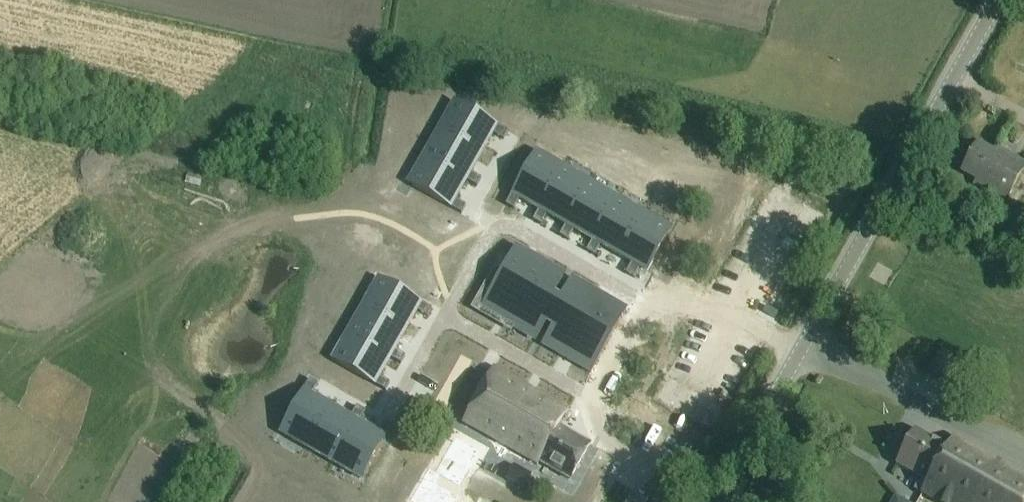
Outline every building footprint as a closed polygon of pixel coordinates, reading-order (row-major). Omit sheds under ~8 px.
[(448,126),(444,134),(482,156),(486,148),(493,137),(504,143),(508,135),(497,128),(459,107),(455,115),(448,126)] [(433,154),(429,162),(467,184),(478,190),(482,182),(471,176),(482,156),(444,134),(433,154)] [(1023,172),(1023,165),(994,148),(991,154),(976,146),(960,175),(975,183),(973,187),(1005,206),(1023,172)] [(511,196),(505,206),(514,211),(520,201),(538,211),(560,173),(542,163),(533,158),(511,196)] [(418,181),(413,190),(451,211),(462,218),(467,209),(456,203),(467,184),(429,162),(418,181)] [(538,211),(532,222),(542,227),(548,216),(565,226),(587,188),(570,178),(560,173),(538,211)] [(565,226),(559,237),(569,242),(575,231),(592,241),(614,203),(596,194),(587,188),(565,226)] [(592,241),(586,252),(595,257),(601,247),(620,257),(641,219),(623,209),(614,203),(592,241)] [(641,219),(620,257),(631,263),(625,274),(634,279),(640,269),(648,273),(669,235),(662,231),(653,225),(641,219)] [(490,280),(485,289),(483,292),(475,306),(478,308),(482,310),(490,314),(532,338),(538,341),(546,328),(551,330),(543,344),(593,372),(601,358),(615,332),(625,315),(575,287),(570,284),(560,302),(554,298),(564,281),(514,253),(509,260),(504,270),(496,283),(490,280)] [(367,309),(405,331),(409,322),(416,311),(427,318),(431,310),(431,309),(420,303),(382,281),(377,290),(371,301),(367,309)] [(356,328),(351,337),(389,358),(401,365),(405,356),(404,356),(394,351),(394,350),(405,331),(367,309),(356,328)] [(341,356),(336,364),(374,386),(385,392),(390,384),(379,378),(389,358),(351,337),(341,356)] [(537,465),(568,482),(588,448),(557,430),(567,414),(492,370),(461,423),(535,467),(537,465)] [(303,392),(281,430),(289,435),(300,441),(308,446),(331,408),(323,403),(312,397),(318,386),(310,381),(303,392)] [(331,408),(308,446),(328,457),(336,461),(358,424),(365,413),(357,408),(350,419),(331,408)] [(358,424),(336,461),(355,473),(363,477),(385,439),(392,428),(384,424),(377,435),(358,424)] [(950,440),(944,451),(914,434),(894,469),(918,483),(914,489),(912,487),(909,493),(919,498),(920,497),(929,501),(1023,501),(1023,483),(950,440)] [(507,481),(524,491),(531,478),(514,468),(507,481)] [(902,493),(896,501),(918,501),(902,493)]
